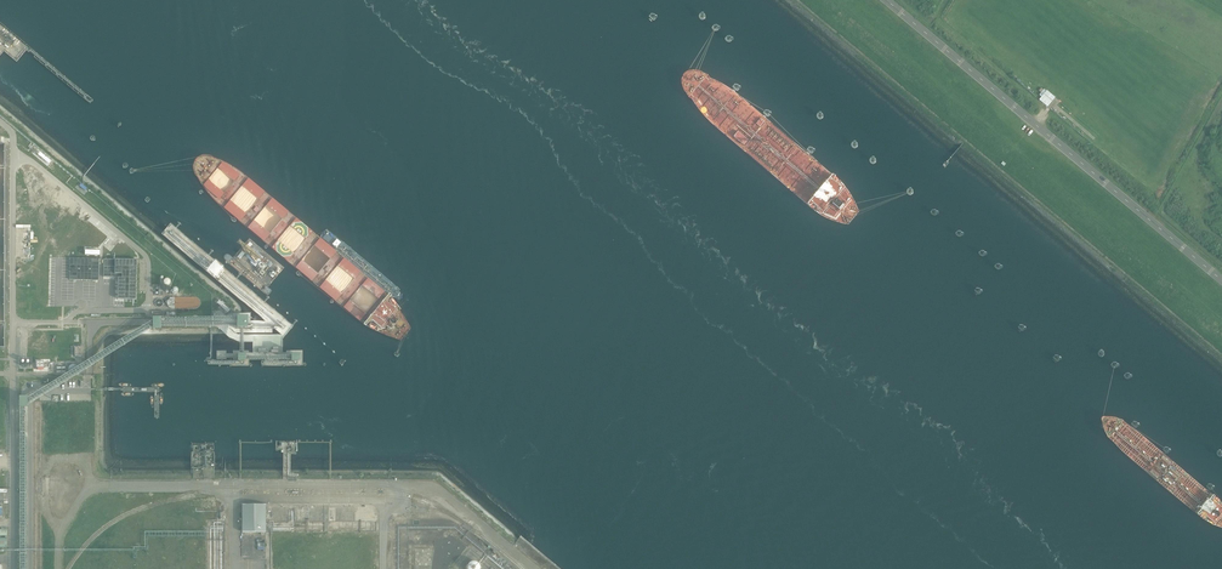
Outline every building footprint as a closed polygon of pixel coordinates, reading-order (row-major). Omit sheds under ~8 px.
[(1044,94),(1039,100),(1048,107),(1052,101),(1044,94)] [(171,280),(170,279),(170,277),(168,276),(166,276),(165,276),(163,277),(162,278),(161,280),(162,282),(162,283),(163,284),(164,285),(166,285),(167,285),(169,284),(170,282),(171,280)] [(178,291),(178,289),(176,287),(175,286),(173,286),(171,286),(170,287),(169,289),(168,291),(169,292),(170,294),(171,295),(173,295),(174,295),(175,295),(176,294),(178,293),(178,291)] [(249,314),(237,314),(237,318),(237,324),(237,326),(244,326),(249,326),(249,323),(249,314)] [(153,325),(153,328),(162,328),(162,325),(162,319),(162,317),(153,317),(153,319),(153,325)] [(20,395),(20,406),(22,406),(27,406),(29,407),(29,404),(29,398),(29,395),(20,395)] [(193,467),(202,466),(202,458),(193,458),(193,467)] [(265,505),(242,505),(242,532),(247,532),(266,531),(265,505)] [(483,567),(483,566),(482,564),(482,563),(481,562),(479,560),(477,559),(476,559),(474,559),(472,560),(471,560),(470,561),(469,562),(468,564),(467,565),(467,567),(468,568),(483,568),(483,567)]
